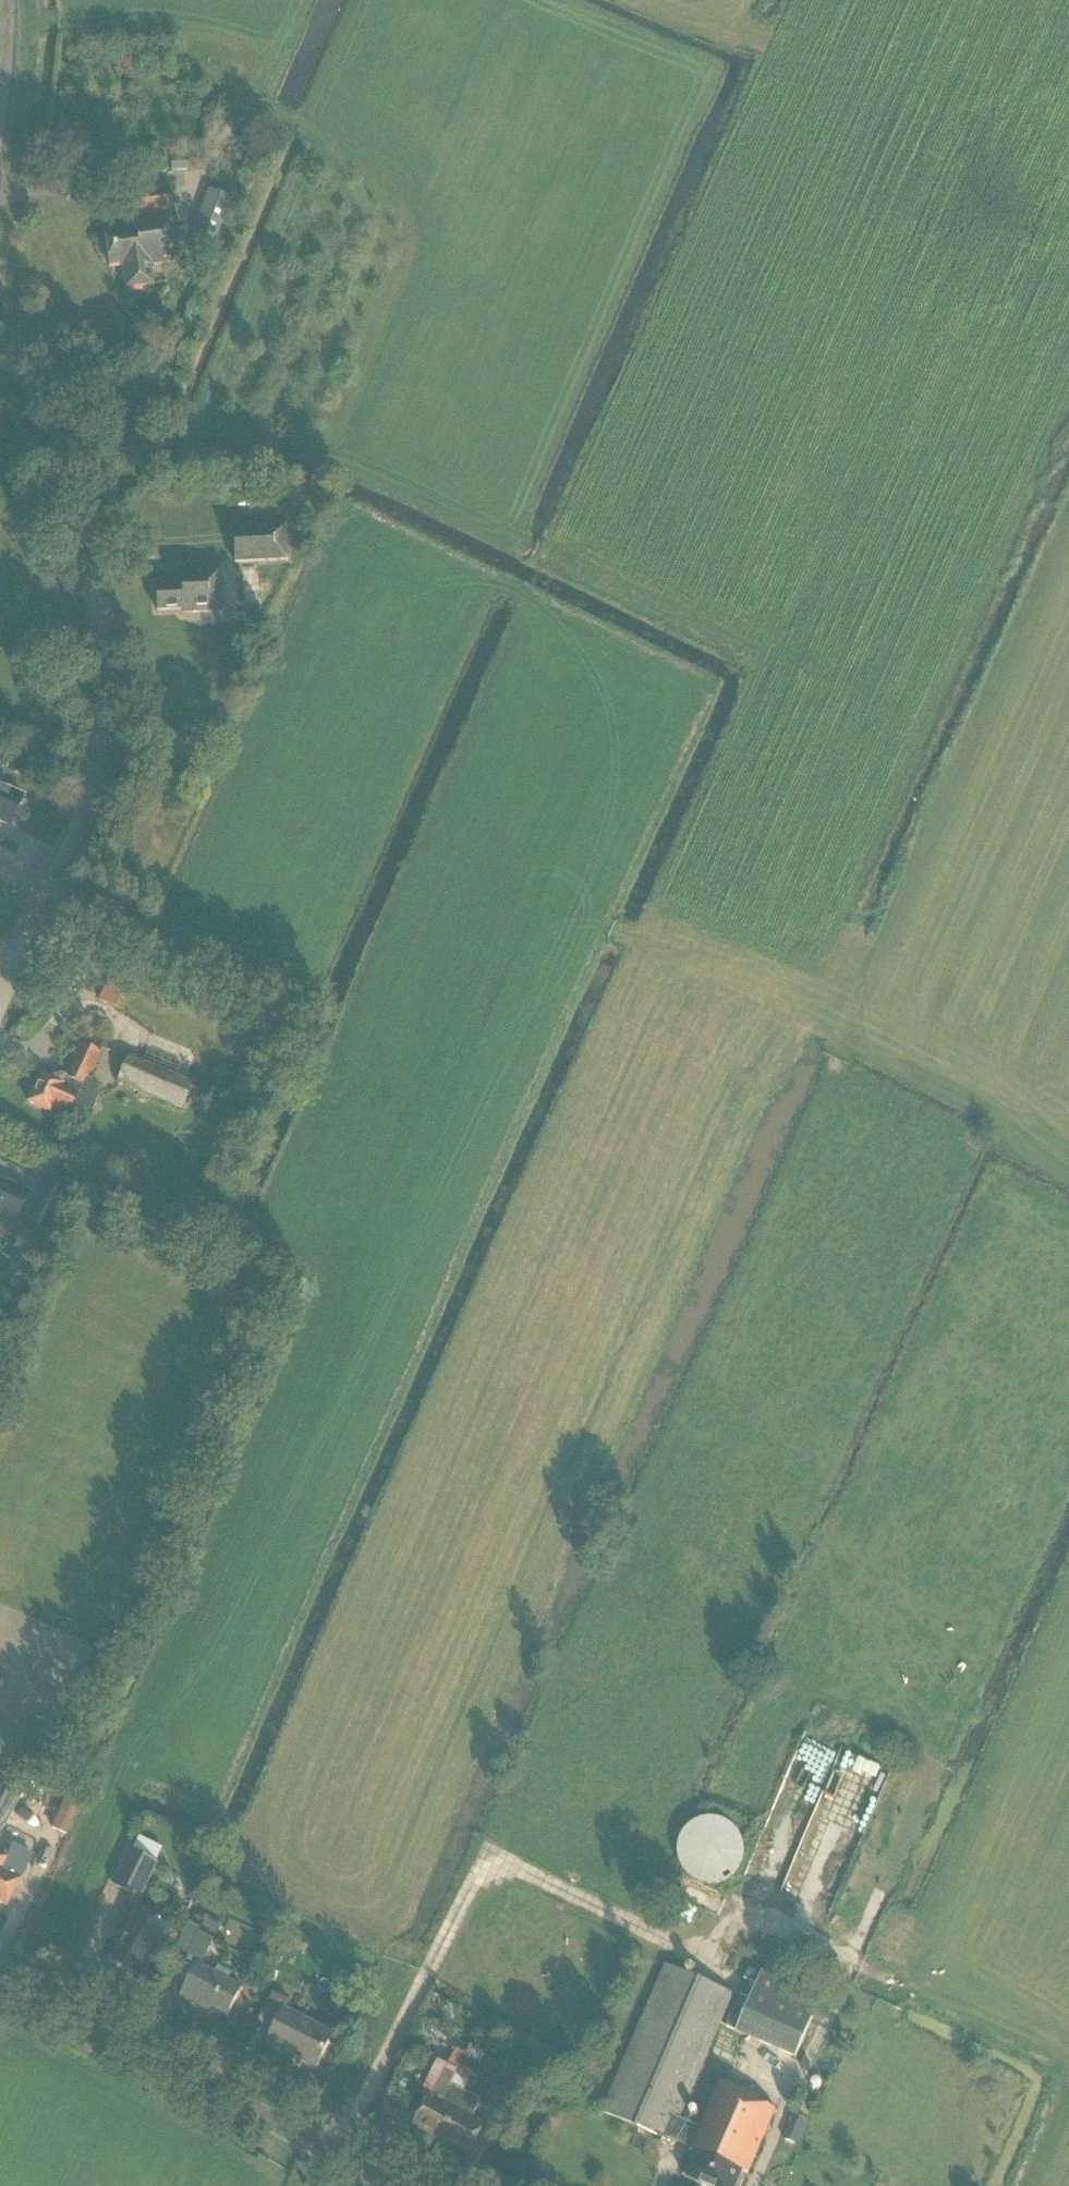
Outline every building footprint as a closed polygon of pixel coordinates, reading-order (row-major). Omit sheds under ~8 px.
[(187,172),(186,159),(170,160),(171,173),(187,172)] [(150,265),(178,261),(167,187),(129,192),(134,227),(104,231),(109,266),(121,265),(124,289),(153,285),(150,265)] [(214,242),(231,199),(209,191),(192,234),(214,242)] [(235,562),(287,560),(285,525),(233,527),(235,562)] [(222,611),(220,567),(181,569),(181,584),(156,585),(157,611),(183,610),(183,613),(222,611)] [(243,606),(282,602),(279,569),(240,572),(243,606)] [(23,797),(0,786),(0,822),(10,827),(23,797)] [(119,1010),(137,971),(116,961),(98,1000),(119,1010)] [(41,1073),(27,1102),(49,1112),(52,1105),(69,1113),(86,1078),(88,1079),(100,1053),(80,1043),(62,1083),(41,1073)] [(128,1055),(117,1081),(181,1108),(189,1090),(198,1094),(201,1086),(177,1075),(143,1061),(128,1055)] [(50,1174),(46,1183),(64,1192),(69,1182),(50,1174)] [(29,1192),(0,1179),(0,1219),(13,1225),(29,1192)] [(64,1213),(72,1195),(46,1183),(26,1223),(49,1233),(60,1211),(64,1213)] [(17,1249),(6,1275),(25,1283),(36,1258),(17,1249)] [(5,1825),(19,1798),(0,1788),(0,1823),(5,1825)] [(66,1836),(81,1800),(66,1794),(52,1830),(66,1836)] [(725,1812),(673,1834),(697,1889),(748,1868),(725,1812)] [(5,1905),(32,1854),(0,1838),(0,1902),(5,1905)] [(141,1900),(159,1862),(131,1848),(113,1886),(141,1900)] [(153,1952),(167,1925),(140,1911),(126,1937),(125,1937),(113,1961),(140,1975),(153,1952)] [(214,1940),(223,1923),(208,1915),(201,1929),(190,1923),(177,1949),(203,1962),(214,1940)] [(215,1973),(198,1964),(181,1997),(201,2007),(203,2003),(227,2016),(242,1987),(229,1981),(233,1973),(219,1965),(215,1973)] [(678,2119),(732,1993),(667,1966),(604,2114),(669,2141),(670,2138),(692,2147),(691,2150),(695,2152),(685,2177),(701,2184),(701,2185),(703,2185),(737,2185),(743,2171),(747,2173),(775,2109),(758,2102),(760,2096),(720,2080),(701,2128),(678,2119)] [(737,2033),(740,2035),(741,2035),(796,2059),(823,1997),(763,1971),(750,1999),(741,1995),(727,2028),(737,2032),(737,2033)] [(317,2067),(334,2034),(286,2009),(290,2001),(274,1993),(259,2022),(274,2030),(268,2042),(317,2067)] [(441,2140),(466,2093),(451,2084),(442,2101),(430,2095),(414,2126),(441,2140)] [(515,2138),(525,2119),(520,2116),(527,2103),(519,2098),(520,2098),(496,2085),(485,2106),(514,2121),(507,2133),(515,2138)] [(466,2093),(441,2140),(469,2155),(485,2124),(473,2118),(482,2101),(466,2093)] [(794,2114),(783,2139),(797,2145),(808,2119),(794,2114)]
